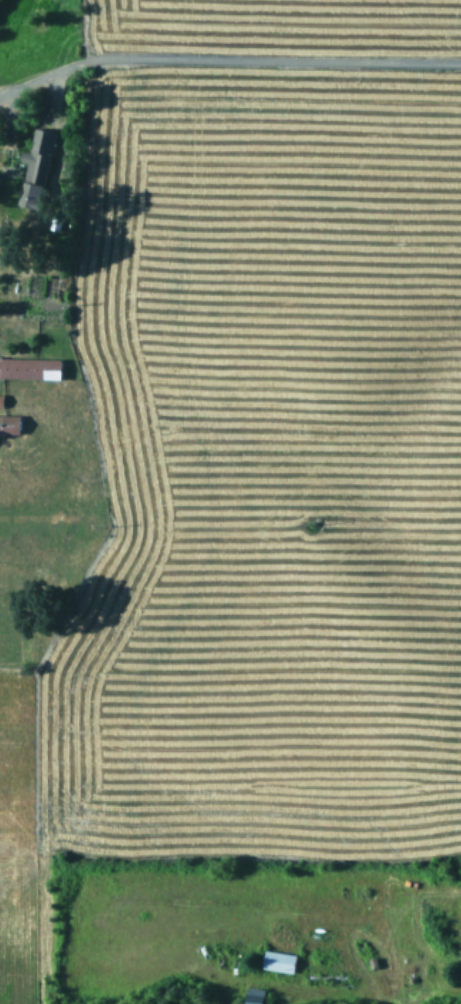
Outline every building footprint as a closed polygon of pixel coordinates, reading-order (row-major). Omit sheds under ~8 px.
[(54,132),(33,128),(29,152),(22,151),(19,163),(25,164),(17,206),(40,209),(54,132)] [(62,358),(0,357),(0,378),(61,379),(62,358)] [(20,415),(0,415),(0,434),(20,434),(20,415)] [(294,954),(262,948),(259,966),(291,972),(294,954)] [(261,987),(243,985),(241,1003),(260,1003),(261,987)]
